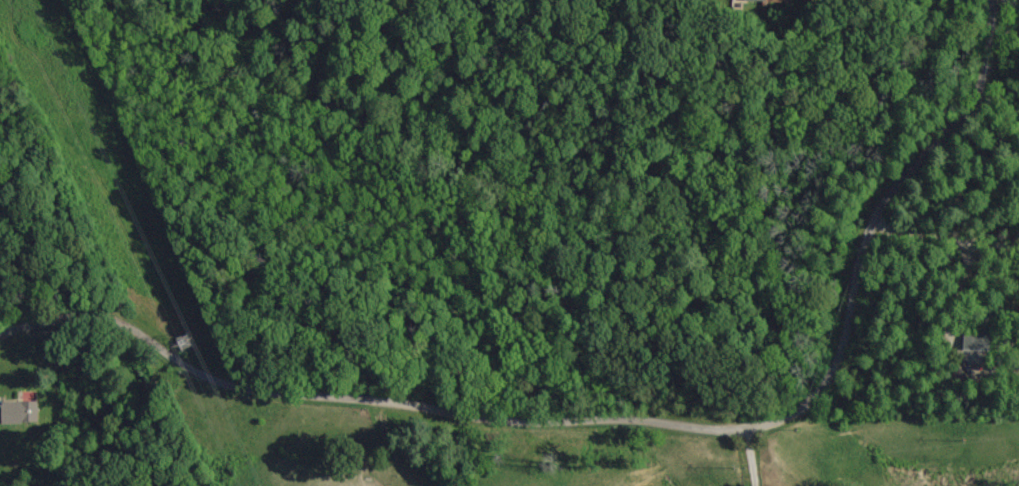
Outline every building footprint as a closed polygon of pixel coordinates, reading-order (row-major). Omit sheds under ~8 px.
[(984,351),(985,331),(959,331),(958,350),(984,351)] [(0,423),(34,422),(34,401),(0,402),(0,423)]
